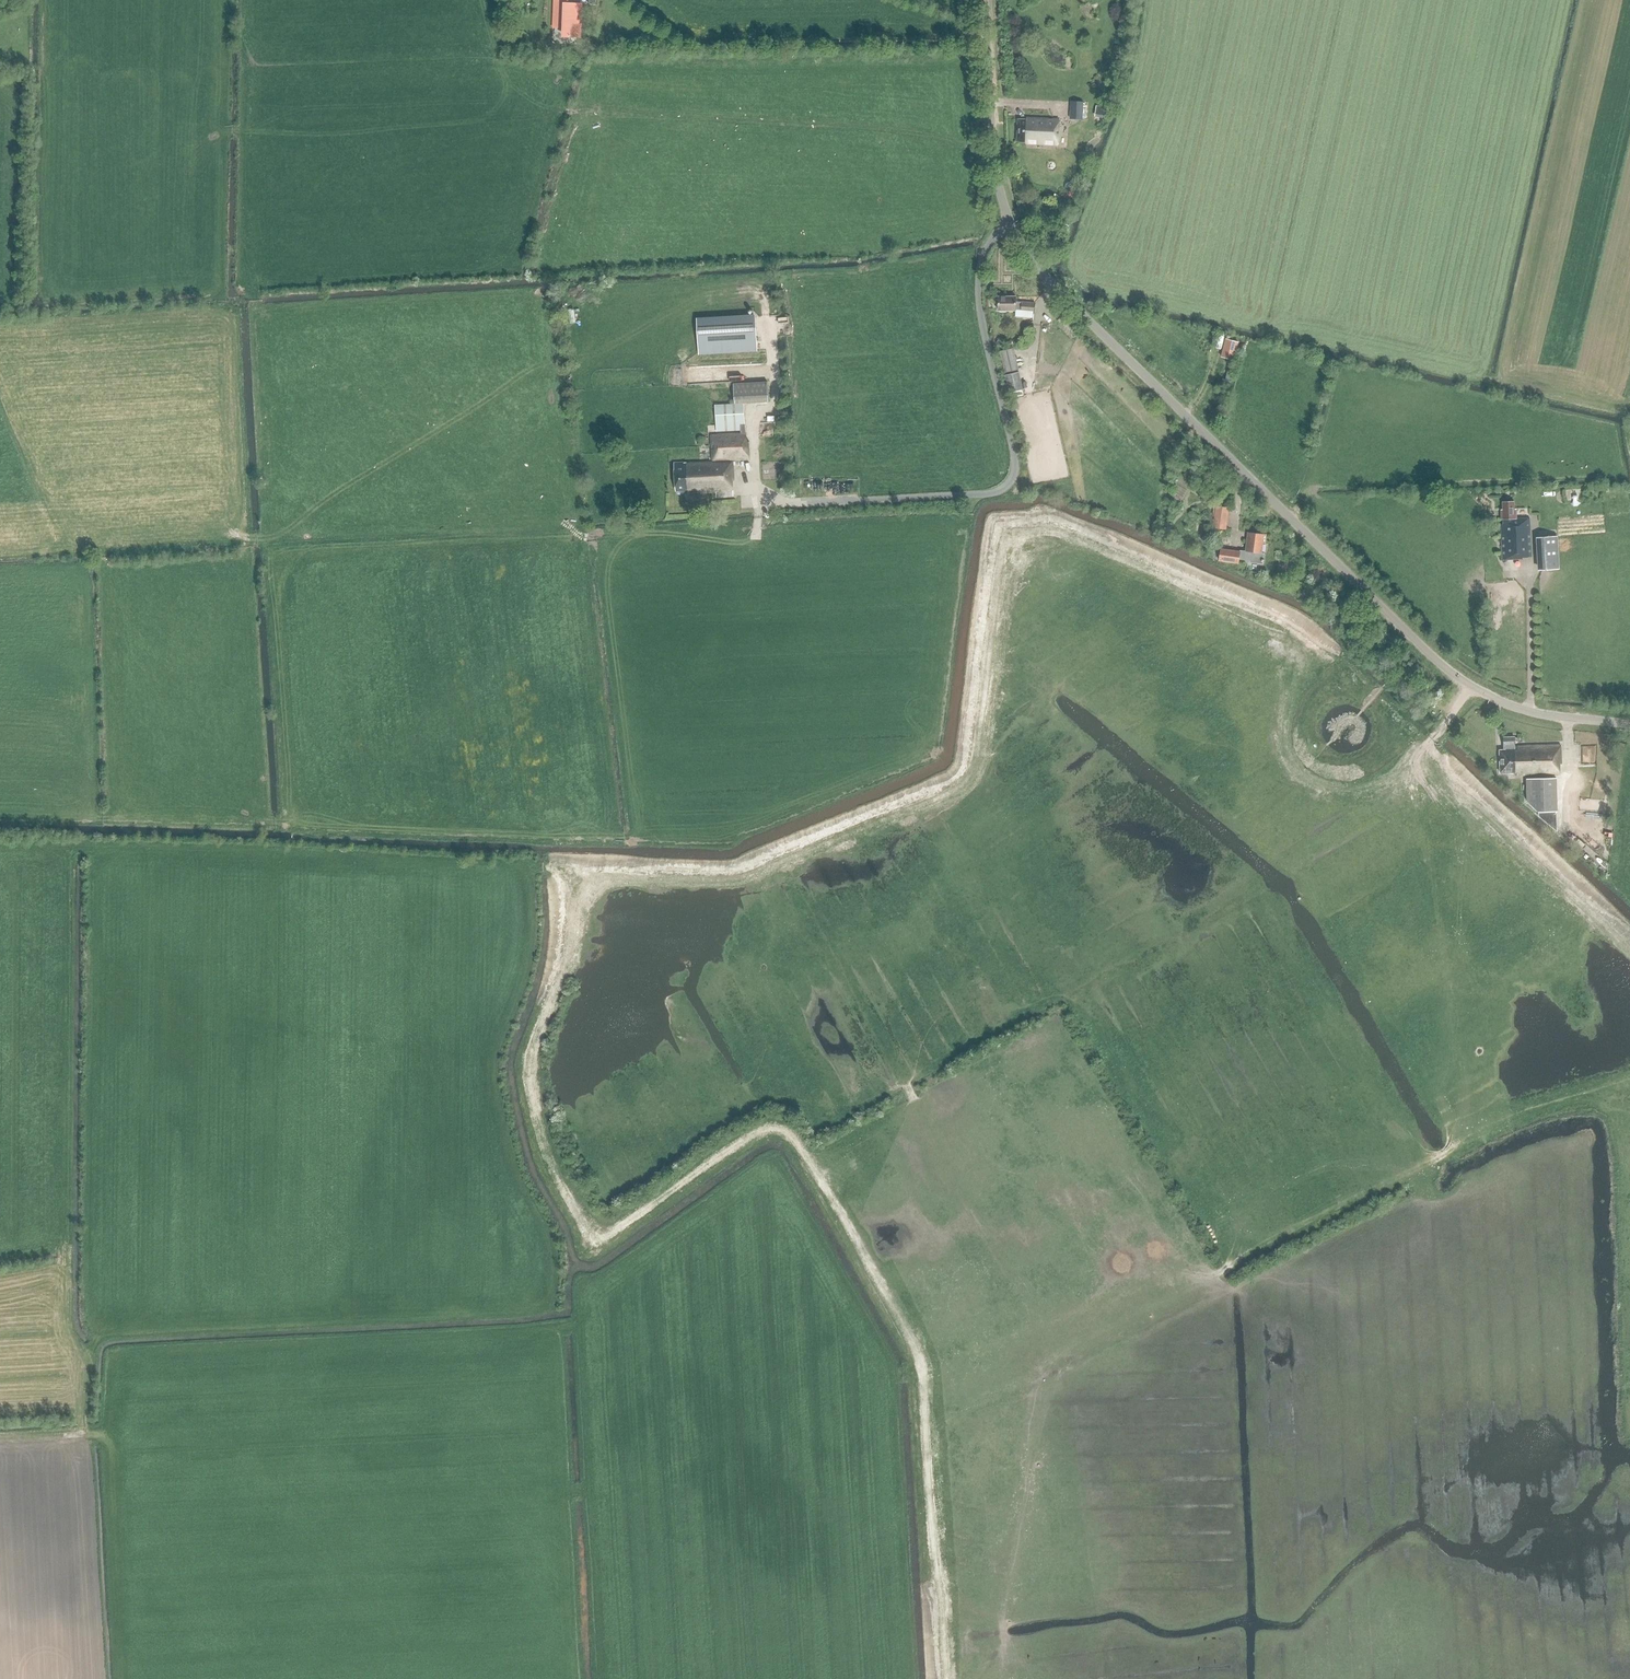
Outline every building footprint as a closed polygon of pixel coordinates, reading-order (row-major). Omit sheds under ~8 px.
[(556,25),(565,26),(565,34),(579,35),(580,4),(570,4),(570,6),(566,6),(567,1),(557,0),(556,25)] [(1082,120),(1083,102),(1072,102),(1071,119),(1082,120)] [(1096,105),(1094,116),(1106,118),(1107,107),(1096,105)] [(1027,118),(1027,120),(1018,120),(1017,141),(1025,142),(1025,143),(1058,145),(1059,120),(1027,118)] [(1015,297),(998,297),(999,310),(1016,309),(1034,311),(1035,303),(1016,301),(1015,297)] [(699,352),(757,348),(755,312),(697,316),(699,352)] [(999,337),(996,343),(1002,347),(1005,341),(999,337)] [(1238,342),(1226,339),(1221,356),(1233,359),(1238,342)] [(1018,369),(1014,347),(1000,350),(1005,372),(1018,369)] [(1227,370),(1225,379),(1231,381),(1232,381),(1234,372),(1227,370)] [(1023,388),(1020,376),(1019,371),(1006,374),(1010,391),(1023,388)] [(1222,378),(1221,385),(1230,387),(1231,381),(1225,379),(1222,378)] [(766,381),(733,383),(734,404),(715,405),(717,431),(741,430),(741,433),(710,435),(712,460),(674,462),(676,490),(688,489),(689,492),(716,491),(716,496),(733,495),(732,480),(734,480),(733,460),(750,459),(749,441),(747,441),(746,432),(745,432),(743,403),(768,401),(766,381)] [(1504,525),(1502,525),(1504,561),(1507,561),(1507,559),(1523,559),(1523,557),(1532,556),(1531,518),(1518,519),(1517,509),(1515,509),(1515,501),(1503,502),(1504,510),(1502,510),(1502,519),(1504,519),(1504,525)] [(1213,527),(1224,529),(1227,507),(1216,506),(1213,527)] [(1172,524),(1164,521),(1161,530),(1170,532),(1172,524)] [(1267,544),(1268,535),(1253,533),(1252,541),(1248,541),(1247,552),(1222,549),(1221,561),(1239,564),(1240,559),(1251,560),(1251,563),(1264,565),(1264,562),(1265,562),(1265,560),(1265,554),(1266,554),(1266,553),(1263,553),(1264,544),(1267,544)] [(1558,536),(1540,537),(1542,570),(1559,569),(1558,536)] [(1515,737),(1503,737),(1504,745),(1505,745),(1505,750),(1500,750),(1501,772),(1515,772),(1516,775),(1560,773),(1560,764),(1562,764),(1561,745),(1515,747),(1515,737)] [(1586,744),(1586,758),(1597,759),(1597,744),(1586,744)] [(1556,778),(1526,779),(1527,802),(1537,811),(1557,811),(1556,778)] [(1557,811),(1537,811),(1538,816),(1557,831),(1557,811)]
